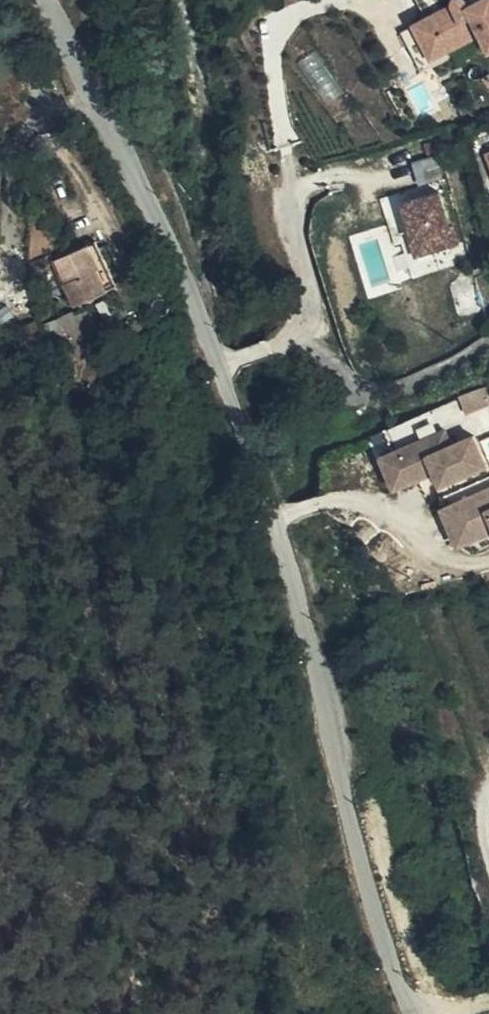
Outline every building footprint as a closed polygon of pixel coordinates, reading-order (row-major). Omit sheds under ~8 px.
[(404,25),(425,66),(458,50),(455,43),(484,29),(488,38),(488,0),(478,0),(472,3),(471,0),(457,0),(418,19),(404,25)] [(335,75),(317,49),(301,60),(319,86),(335,75)] [(439,178),(436,158),(417,161),(420,181),(439,178)] [(405,202),(416,237),(428,233),(433,250),(460,242),(455,225),(452,226),(442,190),(405,202)] [(100,230),(92,233),(100,252),(95,255),(106,280),(119,273),(100,230)] [(100,252),(92,233),(59,248),(66,268),(60,272),(72,296),(89,288),(106,280),(95,255),(100,252)] [(419,254),(433,250),(428,233),(416,237),(413,238),(419,254)] [(103,316),(89,288),(72,300),(89,326),(103,316)] [(89,326),(72,300),(71,298),(43,315),(66,351),(84,340),(79,332),(89,326)] [(438,471),(485,452),(478,435),(455,444),(449,429),(384,455),(397,487),(438,471)] [(485,452),(438,471),(444,484),(488,466),(488,463),(485,452)] [(458,502),(474,539),(488,532),(488,489),(458,502)] [(474,539),(458,502),(444,508),(460,544),(474,539)]
